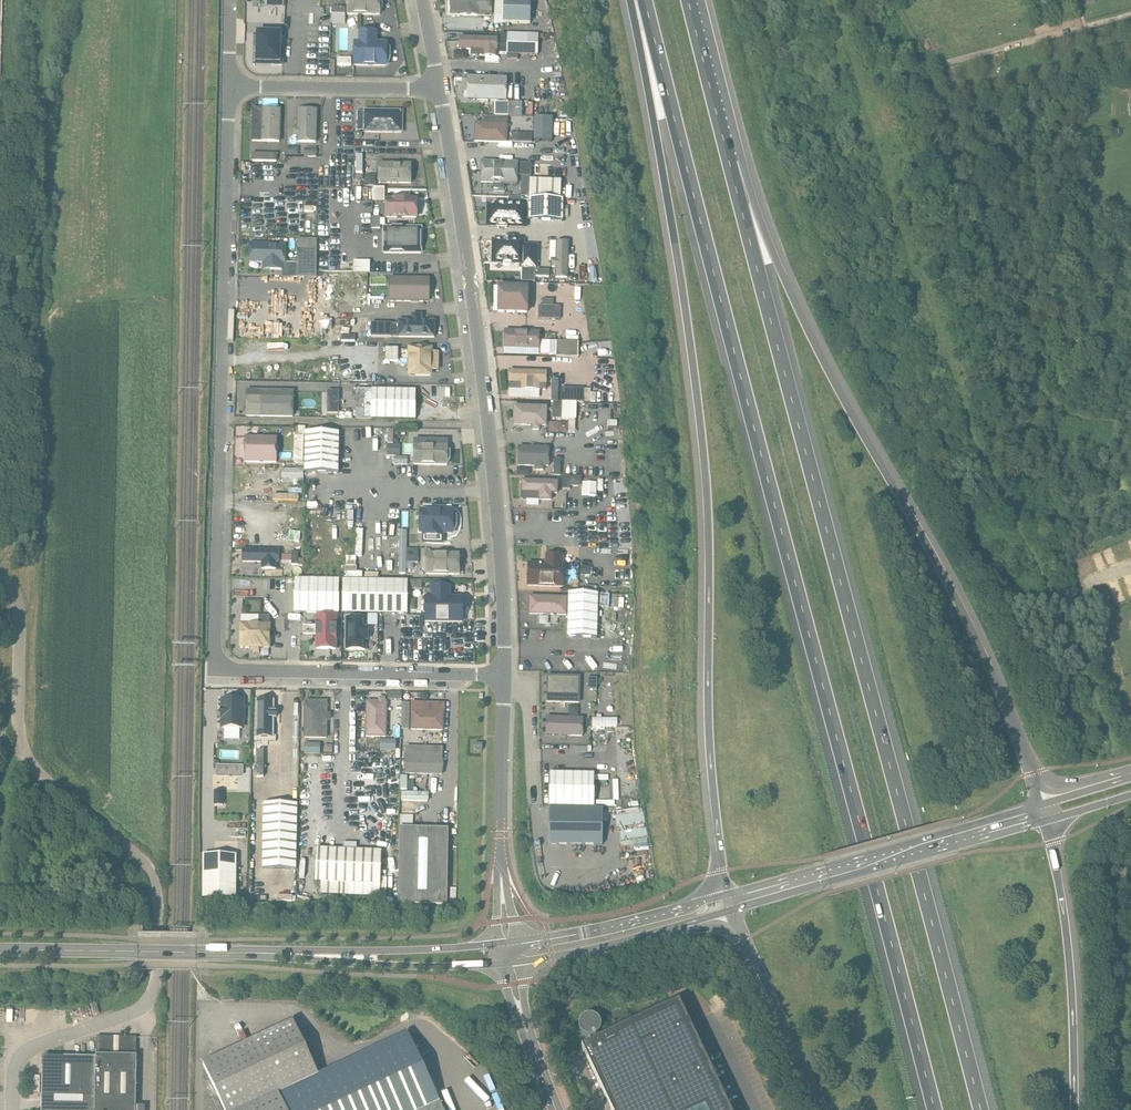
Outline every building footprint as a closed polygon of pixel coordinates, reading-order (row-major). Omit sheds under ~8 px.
[(379,14),(379,13),(381,11),(382,8),(382,3),(381,1),(381,0),(348,0),(348,14),(379,14)] [(446,13),(484,13),(484,0),(446,0),(446,13)] [(496,22),(533,22),(533,0),(496,0),(496,22)] [(353,66),(385,67),(385,65),(387,63),(388,60),(388,55),(387,53),(385,51),(385,49),(374,48),(374,32),(360,31),(359,48),(354,48),(353,66)] [(500,33),(500,53),(507,53),(507,59),(518,59),(518,54),(538,54),(538,34),(507,33),(500,33)] [(472,49),(471,55),(498,56),(499,36),(461,35),(460,49),(472,49)] [(279,38),(259,39),(258,39),(254,62),(278,62),(279,38)] [(503,76),(465,77),(466,103),(503,103),(503,76)] [(510,101),(510,114),(523,115),(523,101),(510,101)] [(262,128),(252,128),(252,141),(279,142),(280,110),(262,109),(262,128)] [(293,129),(293,136),(298,136),(298,139),(316,139),(316,110),(298,110),(298,129),(293,129)] [(402,111),(365,111),(365,132),(402,132),(402,111)] [(534,117),(534,141),(551,141),(552,117),(534,117)] [(509,122),(473,122),(473,141),(509,141),(509,122)] [(532,142),(533,134),(510,133),(510,142),(532,142)] [(287,145),(287,154),(299,154),(299,146),(287,145)] [(317,154),(318,146),(306,146),(306,154),(317,154)] [(277,154),(252,153),(252,161),(277,161),(277,154)] [(518,161),(479,161),(479,183),(518,183),(518,161)] [(379,164),(379,182),(411,183),(411,164),(379,164)] [(374,201),(385,201),(386,187),(374,186),(374,201)] [(356,234),(370,234),(371,214),(375,214),(375,207),(370,207),(371,197),(357,197),(356,234)] [(563,200),(563,198),(530,197),(530,198),(529,206),(529,219),(562,220),(563,200)] [(386,199),(386,217),(417,217),(417,199),(386,199)] [(525,204),(487,203),(487,224),(524,224),(525,204)] [(421,252),(421,237),(421,228),(384,228),(384,252),(421,252)] [(504,241),(494,241),(493,262),(521,262),(521,267),(536,267),(537,246),(522,245),(522,241),(513,241),(513,240),(504,240),(504,241)] [(550,260),(552,260),(552,267),(556,267),(556,277),(567,278),(568,242),(552,242),(550,242),(550,260)] [(286,245),(250,243),(249,261),(264,262),(264,269),(282,269),(282,263),(285,263),(286,245)] [(355,260),(355,271),(371,272),(372,260),(355,260)] [(423,260),(387,260),(387,274),(424,274),(423,260)] [(391,278),(390,301),(428,301),(429,279),(391,278)] [(529,287),(497,287),(498,313),(530,313),(529,287)] [(538,318),(560,319),(561,306),(538,305),(538,318)] [(337,317),(337,330),(368,331),(368,317),(337,317)] [(435,321),(399,321),(399,337),(434,337),(435,321)] [(543,330),(502,330),(503,352),(544,352),(543,330)] [(399,360),(399,347),(387,347),(387,360),(399,360)] [(431,348),(410,348),(410,375),(430,375),(431,370),(438,371),(439,352),(431,352),(431,348)] [(547,369),(506,370),(506,392),(547,391),(547,369)] [(247,389),(247,416),(295,417),(295,390),(247,389)] [(329,389),(328,413),(340,413),(340,389),(329,389)] [(412,394),(367,394),(367,420),(412,420),(412,394)] [(553,419),(562,419),(563,402),(561,402),(558,402),(553,402),(553,419)] [(547,407),(513,407),(513,427),(547,427),(547,407)] [(304,435),(305,475),(335,476),(335,435),(304,435)] [(447,437),(408,437),(408,465),(447,464),(447,437)] [(279,444),(259,444),(259,463),(279,464),(279,444)] [(400,456),(401,444),(387,444),(387,456),(400,456)] [(531,468),(551,468),(551,446),(519,445),(519,473),(531,473),(531,468)] [(570,486),(581,486),(582,476),(563,476),(562,489),(570,489),(570,486)] [(557,479),(520,479),(520,493),(537,493),(537,500),(551,500),(551,494),(557,494),(557,479)] [(583,495),(598,494),(597,480),(583,481),(583,495)] [(453,509),(417,508),(417,533),(453,534),(453,509)] [(419,560),(419,547),(408,547),(408,530),(400,530),(401,573),(407,573),(407,560),(419,560)] [(240,553),(240,566),(284,566),(284,553),(240,553)] [(459,553),(423,553),(423,571),(423,577),(458,577),(459,553)] [(546,564),(529,564),(528,585),(563,586),(563,565),(562,565),(562,556),(546,555),(546,564)] [(410,580),(410,588),(422,588),(422,580),(410,580)] [(333,582),(292,583),(292,613),(333,613),(333,582)] [(458,582),(424,582),(424,621),(463,621),(462,596),(458,596),(458,582)] [(396,585),(344,585),(344,615),(396,615),(396,585)] [(567,598),(530,597),(529,614),(566,615),(567,598)] [(598,640),(599,599),(568,598),(567,639),(598,640)] [(274,622),(241,622),(241,654),(274,656),(274,622)] [(326,624),(308,624),(308,651),(326,651),(326,624)] [(369,624),(341,624),(341,656),(369,656),(369,624)] [(588,678),(588,690),(597,690),(597,678),(588,678)] [(577,686),(548,685),(547,700),(577,701),(577,686)] [(221,709),(221,719),(223,719),(222,728),(242,728),(242,718),(243,718),(244,710),(239,710),(239,700),(243,701),(243,700),(223,699),(223,709),(221,709)] [(275,737),(276,700),(264,700),(264,717),(258,717),(258,737),(275,737)] [(327,703),(302,702),(300,739),(325,740),(327,703)] [(402,702),(401,729),(409,729),(410,703),(402,702)] [(386,704),(365,703),(364,734),(386,734),(386,704)] [(443,703),(411,703),(411,730),(443,730),(443,703)] [(547,721),(546,747),(578,747),(578,722),(547,721)] [(397,749),(397,738),(381,738),(381,749),(397,749)] [(306,742),(306,752),(321,753),(321,742),(306,742)] [(442,747),(405,745),(404,774),(441,775),(442,747)] [(216,763),(216,783),(246,784),(247,763),(216,763)] [(590,778),(550,778),(550,809),(591,808),(590,778)] [(415,788),(404,787),(405,782),(403,782),(402,811),(414,811),(415,788)] [(215,805),(223,805),(223,790),(215,790),(215,805)] [(261,871),(294,872),(296,806),(262,805),(261,871)] [(644,806),(615,810),(618,829),(619,829),(621,843),(634,841),(634,839),(649,837),(644,806)] [(550,809),(549,844),(602,845),(603,808),(591,808),(550,809)] [(391,836),(392,903),(443,902),(442,836),(391,836)] [(203,899),(237,899),(237,854),(203,854),(203,899)] [(374,854),(320,855),(320,895),(374,895),(374,854)] [(612,1109),(731,1109),(689,1022),(679,1000),(582,1046),(612,1109)] [(591,1041),(605,1028),(591,1015),(578,1027),(591,1041)] [(407,1033),(318,1075),(293,1021),(203,1064),(225,1109),(444,1109),(407,1033)] [(137,1056),(136,1056),(137,1037),(97,1036),(96,1055),(95,1057),(95,1098),(42,1097),(41,1109),(136,1109),(137,1056)] [(42,1066),(42,1097),(95,1098),(95,1057),(42,1056),(42,1066)]
